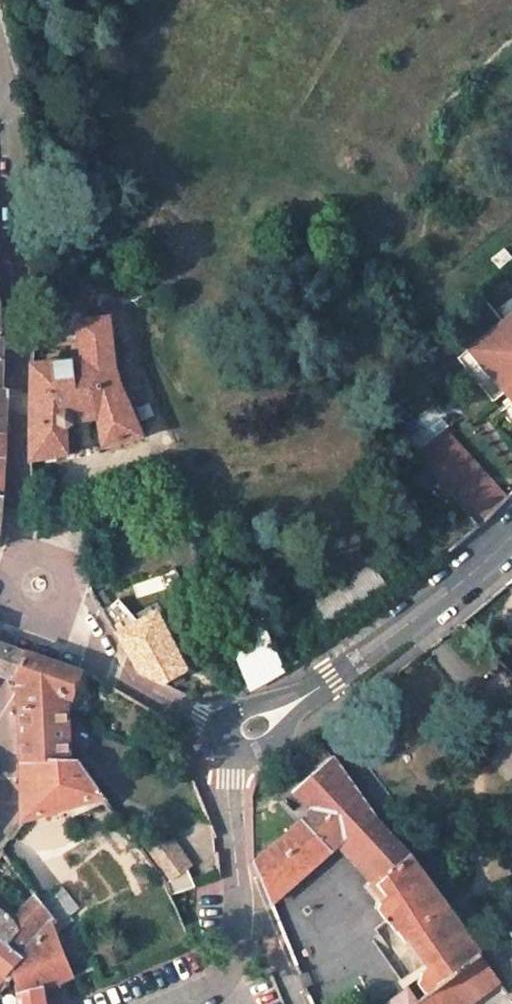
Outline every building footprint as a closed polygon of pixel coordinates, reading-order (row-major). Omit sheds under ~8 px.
[(459,357),(480,383),(492,373),(511,399),(511,314),(459,357)] [(32,459),(67,454),(65,430),(75,423),(75,420),(98,416),(103,444),(141,437),(118,382),(110,319),(79,323),(83,360),(33,365),(30,365),(31,410),(32,459)] [(449,425),(431,403),(398,432),(415,453),(446,427),(449,425)] [(506,499),(446,427),(415,453),(478,527),(494,511),(506,499)] [(374,563),(317,601),(334,627),(391,588),(374,563)] [(167,683),(186,672),(156,612),(138,622),(119,599),(103,612),(140,671),(167,683)] [(261,626),(232,642),(244,672),(236,675),(242,688),(249,687),(283,669),(261,626)] [(0,642),(0,673),(4,675),(14,678),(24,652),(12,647),(2,643),(0,642)] [(58,664),(24,652),(14,678),(17,679),(19,709),(68,711),(67,697),(71,699),(80,673),(58,664)] [(19,709),(22,760),(70,759),(68,711),(19,709)] [(169,747),(175,763),(185,760),(178,743),(169,747)] [(38,814),(67,804),(104,797),(78,759),(70,759),(22,760),(22,821),(38,814)] [(342,839),(376,878),(368,885),(381,900),(380,909),(406,940),(409,938),(426,962),(421,965),(418,968),(417,972),(416,975),(418,981),(427,993),(439,985),(453,1003),(470,1003),(497,983),(406,858),(407,858),(376,822),(332,760),(294,792),(310,812),(253,861),(270,904),(334,846),(342,839)] [(135,815),(119,792),(106,800),(123,825),(135,815)] [(172,838),(149,851),(175,895),(198,881),(172,838)] [(334,846),(368,885),(376,878),(342,839),(334,846)] [(0,853),(0,878),(14,867),(1,851),(0,853)] [(42,901),(58,921),(63,928),(72,921),(67,914),(78,905),(62,885),(42,901)] [(12,922),(0,911),(0,937),(24,958),(58,921),(42,901),(36,894),(12,922)] [(42,990),(66,981),(66,979),(74,976),(57,933),(63,928),(58,921),(24,958),(12,970),(16,994),(41,986),(42,990)] [(0,937),(0,983),(12,970),(24,958),(0,937)] [(16,994),(12,970),(0,983),(0,1003),(17,1003),(16,994)] [(439,985),(427,993),(416,1002),(413,1003),(453,1003),(439,985)] [(17,1003),(44,1003),(42,990),(41,986),(16,994),(17,1003)] [(393,998),(396,1003),(413,1003),(416,1002),(407,987),(393,998)]
